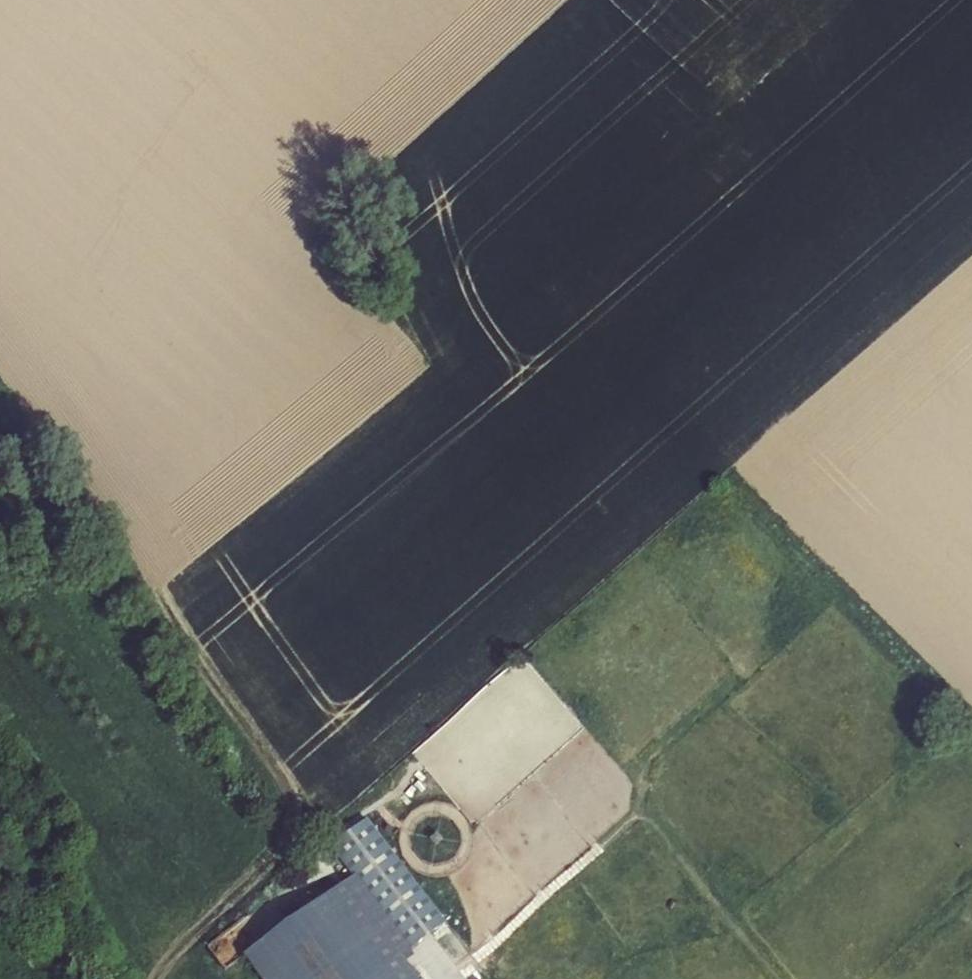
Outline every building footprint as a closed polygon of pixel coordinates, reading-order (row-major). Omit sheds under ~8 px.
[(248,948),(268,978),(426,978),(408,951),(449,925),(375,813),(334,841),(357,877),(248,948)]
